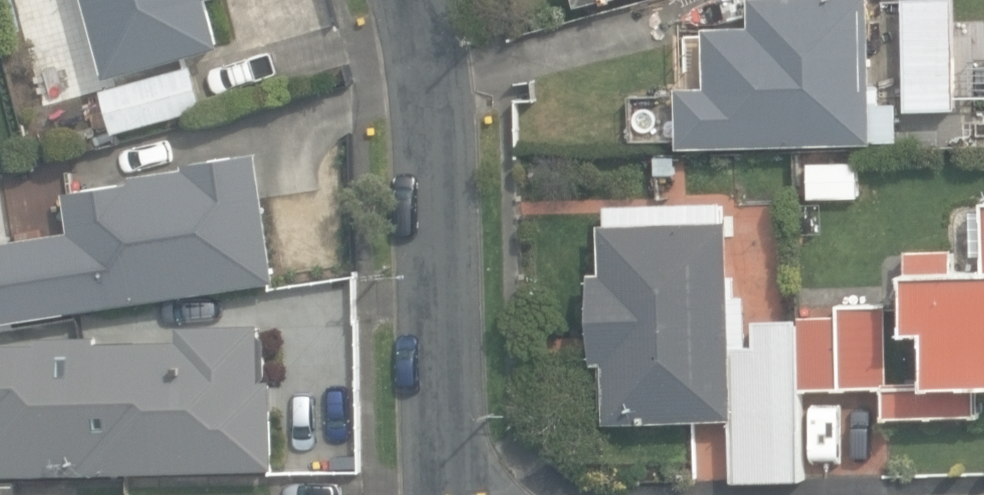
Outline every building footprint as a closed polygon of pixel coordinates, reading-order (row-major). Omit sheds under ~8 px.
[(222,41),(211,0),(86,0),(106,73),(222,41)] [(681,146),(902,142),(901,102),(876,102),(874,0),(754,0),(755,26),(707,26),(708,60),(701,61),(702,86),(680,86),(681,146)] [(187,57),(100,81),(113,129),(201,105),(187,57)] [(60,230),(73,312),(281,281),(261,149),(187,160),(188,169),(69,187),(75,228),(60,230)] [(665,158),(666,174),(682,173),(681,157),(665,158)] [(857,161),(811,161),(811,196),(857,196),(857,161)] [(727,411),(728,473),(796,473),(794,313),(753,313),(753,339),(747,339),(747,289),(735,289),(735,269),(730,270),(729,194),(605,195),(605,215),(601,215),(601,261),(591,261),(592,355),(599,355),(600,398),(603,398),(603,412),(690,411),(727,411)] [(974,204),(975,254),(951,254),(951,239),(906,239),(907,332),(922,332),(923,372),(886,372),(886,407),(978,406),(977,380),(983,379),(983,203),(974,204)] [(879,298),(836,298),(837,376),(880,375),(879,298)] [(799,311),(800,387),(833,386),(832,311),(799,311)] [(263,380),(262,323),(182,324),(182,339),(88,340),(89,421),(74,421),(75,473),(277,469),(275,380),(263,380)] [(30,371),(24,327),(0,330),(0,375),(30,371)] [(14,475),(0,475),(0,494),(15,494),(14,475)]
